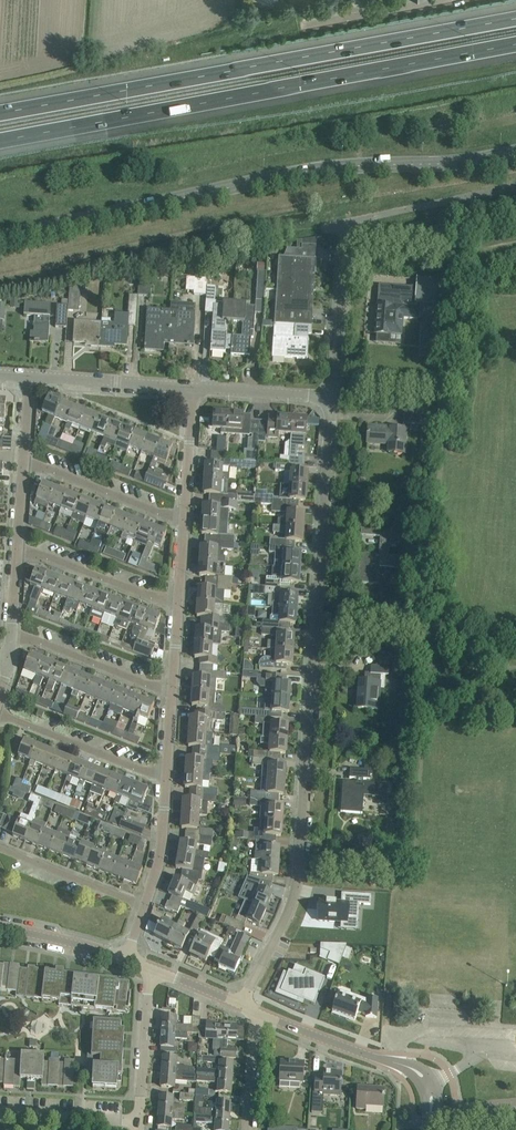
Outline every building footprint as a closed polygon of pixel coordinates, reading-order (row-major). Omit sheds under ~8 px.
[(317,237),(302,240),(302,245),(316,246),(317,237)] [(278,290),(312,291),(313,269),(316,269),(316,259),(302,258),(302,249),(291,248),(287,248),(287,249),(289,249),(289,257),(279,257),(278,267),(284,267),(283,279),(280,279),(280,289),(278,289),(278,290)] [(162,269),(161,277),(171,277),(171,267),(162,267),(162,269)] [(258,270),(256,300),(264,300),(266,271),(260,270),(258,270)] [(194,294),(206,295),(207,278),(187,277),(186,290),(194,291),(194,294)] [(206,295),(205,312),(213,313),(212,325),(215,325),(214,331),(212,331),(211,340),(210,351),(225,352),(226,349),(231,350),(231,354),(231,355),(233,335),(226,335),(227,331),(225,331),(226,321),(234,321),(235,303),(224,302),(224,305),(214,305),(216,286),(210,286),(210,278),(207,278),(206,295)] [(139,279),(138,295),(150,296),(151,279),(139,279)] [(376,323),(375,334),(377,334),(377,339),(401,341),(402,319),(402,316),(419,318),(419,320),(423,320),(436,321),(439,280),(424,279),(419,279),(418,288),(391,286),(389,306),(377,305),(377,306),(376,316),(376,323)] [(79,311),(80,287),(69,286),(68,310),(79,311)] [(312,291),(278,290),(277,290),(275,312),(274,324),(274,327),(295,329),(295,325),(312,326),(313,314),(310,314),(312,291)] [(102,318),(102,324),(100,346),(109,347),(109,344),(127,345),(127,334),(128,324),(136,325),(138,295),(129,295),(128,314),(115,313),(114,324),(110,324),(111,318),(102,318)] [(11,299),(10,308),(19,309),(20,299),(11,299)] [(48,343),(49,332),(49,327),(48,327),(49,317),(50,317),(50,304),(25,303),(24,315),(35,316),(34,332),(31,332),(31,342),(48,343)] [(170,319),(169,341),(175,341),(175,344),(193,345),(194,314),(195,305),(171,303),(171,310),(171,313),(176,313),(176,320),(170,319)] [(235,303),(234,321),(243,322),(242,336),(233,335),(231,355),(250,356),(251,345),(251,337),(253,337),(255,306),(245,306),(246,303),(235,303)] [(57,305),(56,327),(67,328),(68,305),(57,305)] [(145,346),(144,348),(145,348),(145,350),(162,351),(163,343),(163,341),(169,341),(170,319),(160,319),(160,309),(147,309),(147,319),(145,346)] [(102,318),(101,322),(75,321),(75,322),(74,331),(74,342),(91,343),(91,346),(100,346),(102,324),(102,318)] [(295,329),(274,327),(274,337),(272,357),(273,357),(273,356),(307,359),(309,339),(306,339),(307,335),(311,335),(312,326),(295,325),(295,329)] [(419,360),(418,368),(432,369),(432,361),(419,360)] [(54,417),(55,418),(61,402),(49,397),(48,399),(41,396),(38,399),(37,411),(49,415),(45,424),(50,426),(54,417)] [(74,407),(61,402),(55,418),(67,422),(74,407)] [(74,407),(67,422),(65,428),(70,430),(72,424),(80,427),(86,412),(74,407)] [(421,424),(421,412),(404,411),(403,423),(421,424)] [(80,427),(92,432),(98,417),(86,412),(80,427)] [(208,428),(221,429),(221,433),(227,433),(227,430),(228,413),(214,412),(214,419),(209,419),(208,428)] [(251,422),(251,415),(228,413),(227,430),(227,433),(250,435),(250,431),(253,432),(253,438),(259,439),(259,434),(259,432),(260,423),(251,422)] [(259,439),(259,442),(265,442),(266,435),(268,436),(268,437),(279,438),(279,437),(278,437),(278,433),(291,434),(292,418),(269,416),(269,423),(265,423),(260,423),(259,432),(259,434),(259,439)] [(98,417),(92,432),(104,437),(111,421),(98,417)] [(289,457),(289,464),(304,465),(304,453),(298,452),(298,450),(298,446),(299,434),(305,435),(306,435),(307,419),(292,418),(291,434),(290,450),(290,457),(289,457)] [(115,447),(123,426),(111,421),(104,437),(101,446),(105,448),(107,443),(115,446),(115,447)] [(136,431),(123,426),(115,447),(127,451),(129,447),(136,431)] [(379,429),(379,427),(369,426),(367,442),(389,444),(389,452),(404,453),(406,429),(391,428),(390,430),(379,429)] [(129,447),(142,452),(148,436),(136,431),(129,447)] [(58,447),(60,440),(48,435),(45,442),(58,447)] [(160,441),(148,436),(142,452),(154,457),(160,441)] [(58,447),(70,452),(72,445),(63,442),(60,440),(58,447)] [(160,441),(154,457),(147,475),(144,482),(162,489),(166,478),(162,476),(164,471),(158,468),(159,466),(156,465),(157,463),(165,466),(173,446),(160,441)] [(72,445),(70,452),(80,456),(82,449),(72,445)] [(257,462),(258,451),(245,450),(244,461),(257,462)] [(210,453),(210,460),(223,461),(224,461),(224,460),(225,454),(210,453)] [(93,465),(96,458),(86,454),(84,461),(93,465)] [(106,462),(96,458),(93,465),(103,469),(106,462)] [(225,459),(224,466),(206,465),(205,479),(228,481),(229,473),(228,473),(229,467),(238,468),(238,469),(241,470),(242,467),(256,469),(257,462),(244,461),(225,459)] [(109,468),(119,472),(122,465),(112,461),(109,468)] [(283,484),(307,486),(307,472),(302,471),(303,465),(289,464),(279,463),(276,463),(270,463),(270,470),(275,470),(284,471),(283,484)] [(132,469),(122,465),(119,472),(129,475),(132,469)] [(144,482),(147,475),(137,471),(134,478),(144,482)] [(205,479),(204,493),(210,494),(215,494),(220,494),(222,495),(222,501),(236,502),(254,503),(255,497),(255,495),(252,495),(228,493),(228,491),(228,481),(205,479)] [(49,503),(56,488),(43,483),(35,503),(47,508),(49,503)] [(307,486),(283,484),(280,484),(279,498),(268,497),(267,504),(272,504),(286,505),(298,506),(299,500),(306,501),(307,486)] [(49,503),(62,508),(68,493),(56,488),(49,503)] [(68,493),(62,508),(60,513),(71,518),(71,519),(72,519),(80,498),(68,493)] [(86,518),(93,502),(94,500),(85,497),(84,499),(80,498),(72,519),(76,521),(79,515),(86,518)] [(204,506),(203,520),(228,522),(228,515),(229,508),(236,509),(236,502),(222,501),(222,507),(220,507),(215,506),(209,506),(204,506)] [(86,518),(99,523),(105,507),(93,502),(86,518)] [(286,512),(286,505),(272,504),(271,511),(286,512)] [(111,528),(117,512),(105,507),(99,523),(96,531),(108,536),(111,528)] [(130,517),(117,512),(111,528),(123,533),(124,533),(130,517)] [(274,518),(273,525),(303,527),(304,513),(298,512),(293,512),(287,512),(287,519),(274,518)] [(29,524),(39,528),(42,521),(30,516),(29,524)] [(142,522),(130,517),(124,533),(123,533),(121,538),(126,540),(127,537),(134,540),(135,538),(136,538),(142,522)] [(235,536),(227,535),(228,522),(203,520),(202,534),(220,536),(220,542),(234,543),(235,536)] [(42,521),(39,528),(49,532),(51,525),(42,521)] [(154,527),(142,522),(136,538),(148,543),(154,527)] [(54,534),(64,538),(67,531),(59,528),(60,525),(58,524),(57,527),(54,534)] [(302,542),(303,527),(273,525),(273,532),(286,533),(285,540),(270,539),(270,546),(294,547),(294,541),(302,542)] [(67,531),(64,538),(74,542),(76,535),(75,535),(76,532),(73,530),(74,528),(69,526),(67,531)] [(154,527),(148,543),(143,555),(149,557),(153,545),(161,548),(167,532),(154,527)] [(402,531),(372,529),(361,528),(361,535),(380,536),(379,555),(360,554),(359,554),(361,554),(360,564),(359,564),(357,583),(369,584),(378,584),(380,567),(403,569),(404,557),(389,556),(389,546),(401,547),(402,531)] [(90,544),(87,550),(97,554),(100,548),(99,548),(102,542),(92,538),(90,544)] [(78,547),(87,550),(90,544),(81,540),(78,547)] [(200,560),(225,562),(225,556),(221,556),(222,549),(234,550),(234,548),(238,548),(239,543),(234,543),(220,542),(217,542),(217,548),(201,547),(200,560)] [(275,552),(274,566),(283,567),(283,566),(300,567),(301,554),(293,553),(294,547),(270,546),(269,552),(275,552)] [(104,553),(114,557),(116,551),(106,547),(104,553)] [(126,554),(116,551),(114,557),(123,561),(126,554)] [(138,567),(141,561),(140,560),(143,555),(135,552),(133,557),(131,557),(128,563),(138,567)] [(218,577),(217,583),(235,584),(236,577),(224,577),(225,563),(225,562),(200,560),(199,575),(218,577)] [(141,561),(138,567),(155,574),(158,567),(141,561)] [(265,586),(280,587),(280,584),(290,585),(290,582),(299,583),(300,567),(283,566),(283,567),(274,566),(272,566),(271,578),(266,577),(266,580),(265,580),(265,586)] [(43,590),(49,574),(36,569),(30,567),(25,580),(31,582),(30,585),(35,587),(30,599),(31,600),(26,611),(36,615),(38,609),(36,608),(37,605),(43,589),(43,590)] [(43,590),(55,594),(61,578),(49,574),(43,590)] [(74,583),(61,578),(55,594),(67,599),(74,583)] [(74,601),(80,604),(86,588),(74,583),(67,599),(63,610),(70,612),(74,601)] [(217,583),(214,583),(214,589),(199,588),(198,602),(222,604),(223,590),(232,591),(232,590),(236,590),(236,584),(235,584),(217,583)] [(279,594),(280,587),(265,586),(264,594),(273,594),(272,607),(296,608),(297,595),(279,594)] [(92,608),(98,593),(86,588),(80,604),(92,608)] [(111,597),(98,593),(92,608),(90,616),(102,620),(111,597)] [(123,602),(111,597),(102,620),(115,625),(123,602)] [(136,607),(123,602),(115,625),(126,630),(129,623),(130,623),(136,607)] [(222,618),(222,604),(198,602),(197,617),(203,617),(202,623),(229,625),(230,618),(222,618)] [(41,606),(37,605),(36,608),(38,609),(36,615),(46,619),(48,614),(48,612),(40,609),(41,606)] [(133,638),(137,640),(148,612),(136,607),(130,623),(135,625),(132,631),(135,633),(133,638)] [(295,624),(296,608),(272,607),(272,615),(270,616),(270,620),(271,621),(262,620),(262,627),(276,628),(276,622),(295,624)] [(53,616),(48,614),(46,619),(58,623),(60,619),(60,618),(62,614),(55,611),(53,616)] [(164,636),(166,620),(166,619),(161,616),(148,612),(137,640),(135,647),(133,652),(150,659),(154,648),(143,644),(148,630),(155,632),(164,636)] [(71,628),(83,633),(85,628),(74,624),(78,614),(76,613),(72,623),(71,628)] [(72,623),(60,618),(60,619),(58,623),(71,628),(72,623)] [(196,643),(212,644),(221,645),(222,632),(229,632),(229,625),(202,623),(202,629),(197,629),(196,643)] [(276,628),(262,627),(261,635),(275,635),(276,628)] [(83,633),(95,638),(97,633),(85,628),(83,633)] [(109,637),(97,633),(95,638),(108,643),(110,638),(109,638),(109,637)] [(267,649),(271,649),(293,651),(294,636),(278,635),(277,641),(268,641),(267,649)] [(122,643),(110,638),(108,643),(120,647),(122,643)] [(133,652),(135,647),(131,646),(122,643),(120,647),(133,652)] [(200,658),(200,664),(213,665),(216,666),(216,665),(217,665),(218,658),(211,657),(212,644),(196,643),(195,658),(200,658)] [(293,651),(271,649),(271,658),(269,658),(266,658),(264,658),(262,659),(260,661),(260,662),(259,669),(286,671),(287,664),(292,665),(293,651)] [(378,650),(377,659),(381,659),(389,660),(390,660),(393,660),(394,660),(405,661),(405,651),(378,650)] [(24,670),(37,675),(43,659),(31,654),(24,670)] [(37,675),(33,684),(39,686),(43,678),(49,680),(55,664),(43,659),(37,675)] [(55,682),(62,685),(68,669),(55,664),(49,680),(45,689),(52,691),(55,682)] [(194,677),(193,691),(215,692),(215,690),(217,691),(217,679),(227,680),(227,673),(216,672),(216,666),(213,665),(200,664),(200,671),(199,671),(199,677),(194,677)] [(360,681),(358,708),(369,709),(378,710),(380,683),(381,675),(388,675),(389,667),(383,667),(377,666),(372,666),(371,673),(365,673),(364,681),(360,681)] [(62,685),(74,690),(80,674),(68,669),(62,685)] [(80,674),(74,690),(71,696),(77,698),(80,692),(86,695),(92,679),(80,674)] [(266,683),(265,696),(289,698),(290,684),(285,683),(286,677),(274,676),(258,675),(258,682),(266,683)] [(105,684),(92,679),(86,695),(98,699),(105,684)] [(105,684),(98,699),(110,704),(117,689),(105,684)] [(16,695),(27,699),(30,694),(16,688),(16,695)] [(130,694),(117,689),(110,704),(108,710),(121,714),(123,709),(130,694)] [(193,691),(192,705),(197,706),(196,712),(222,714),(223,706),(216,706),(215,706),(215,692),(193,691)] [(30,694),(27,699),(39,704),(41,698),(30,694)] [(142,699),(130,694),(123,709),(136,714),(142,699)] [(289,698),(265,696),(264,709),(255,709),(255,716),(269,717),(270,711),(288,712),(289,698)] [(39,704),(52,709),(54,704),(41,698),(39,704)] [(154,704),(142,699),(136,714),(134,718),(133,721),(139,723),(141,716),(148,719),(154,704)] [(64,714),(66,708),(54,704),(52,709),(64,714)] [(64,714),(76,719),(79,713),(80,710),(68,705),(66,708),(64,714)] [(45,712),(39,710),(36,716),(42,718),(45,712)] [(190,718),(189,732),(213,734),(213,733),(212,733),(213,720),(223,721),(223,714),(196,712),(196,718),(190,718)] [(91,718),(79,713),(76,719),(89,724),(91,718)] [(269,724),(269,717),(255,716),(255,723),(264,724),(263,737),(287,739),(288,725),(271,724),(269,724)] [(89,724),(101,729),(103,723),(91,718),(89,724)] [(133,722),(131,728),(128,733),(126,739),(138,744),(140,738),(132,735),(137,724),(133,722)] [(116,728),(103,723),(101,729),(113,734),(116,728)] [(128,733),(116,728),(113,734),(126,739),(128,733)] [(213,734),(189,732),(188,746),(193,747),(193,753),(219,755),(220,748),(212,747),(212,740),(213,734)] [(286,753),(287,739),(263,737),(261,737),(261,744),(270,744),(270,752),(286,753)] [(18,755),(31,760),(37,745),(24,740),(18,755)] [(37,745),(31,760),(29,765),(34,767),(36,763),(43,765),(49,750),(37,745)] [(43,765),(55,770),(61,755),(49,750),(43,765)] [(219,761),(219,755),(193,753),(193,759),(187,759),(186,773),(209,774),(212,774),(213,761),(219,761)] [(61,755),(55,770),(68,775),(65,781),(66,781),(74,760),(61,755)] [(262,765),(261,778),(284,780),(285,766),(280,765),(281,759),(267,758),(250,757),(250,763),(252,763),(252,765),(262,765)] [(86,765),(74,760),(66,781),(71,783),(73,777),(80,780),(86,765)] [(99,770),(86,765),(80,780),(81,780),(78,786),(83,788),(85,782),(93,785),(99,770)] [(370,770),(354,769),(350,769),(350,778),(369,779),(370,770)] [(93,785),(105,790),(111,774),(99,770),(93,785)] [(190,788),(190,794),(216,796),(216,789),(200,788),(201,781),(209,781),(209,774),(186,773),(185,787),(190,788)] [(105,790),(117,795),(123,779),(111,774),(105,790)] [(19,790),(22,784),(23,780),(16,778),(13,788),(18,790),(19,790)] [(284,780),(261,778),(261,779),(268,779),(267,793),(283,794),(284,780)] [(136,784),(123,779),(117,795),(114,802),(119,804),(122,797),(130,800),(136,784)] [(387,803),(387,797),(388,785),(344,782),(345,782),(344,793),(343,792),(341,811),(362,813),(364,795),(380,796),(379,802),(387,803)] [(31,788),(22,784),(19,790),(29,794),(31,788)] [(148,789),(136,784),(130,800),(128,804),(139,809),(138,809),(152,815),(153,799),(146,796),(148,789)] [(45,797),(48,790),(38,786),(35,793),(45,797)] [(48,790),(45,797),(57,802),(60,794),(48,790)] [(60,794),(57,802),(70,807),(73,799),(60,794)] [(184,800),(183,814),(198,815),(207,816),(208,802),(215,802),(216,796),(190,794),(189,800),(184,800)] [(8,816),(3,829),(13,833),(12,834),(25,840),(33,820),(39,806),(42,799),(32,795),(29,800),(33,802),(29,816),(22,812),(19,820),(8,816)] [(234,805),(235,806),(234,809),(239,810),(240,806),(246,806),(246,798),(234,798),(234,805)] [(261,819),(282,821),(283,807),(278,807),(279,800),(265,799),(250,798),(250,805),(261,806),(260,819),(261,819)] [(73,799),(70,807),(80,810),(82,803),(73,799)] [(63,815),(66,808),(57,805),(54,812),(63,815)] [(94,816),(97,809),(87,806),(85,813),(94,816)] [(66,808),(63,815),(76,820),(78,813),(66,808)] [(97,809),(94,816),(104,820),(107,814),(97,809)] [(76,820),(88,825),(91,818),(78,813),(76,820)] [(197,829),(198,815),(183,814),(182,828),(197,829)] [(109,822),(119,826),(122,820),(112,816),(109,822)] [(122,820),(119,826),(132,832),(136,823),(123,817),(122,820)] [(256,840),(273,841),(276,841),(276,835),(281,835),(282,821),(261,819),(261,829),(254,828),(254,833),(247,833),(241,833),(241,839),(247,839),(256,840)] [(40,822),(33,820),(25,840),(37,845),(43,830),(46,824),(40,822)] [(100,832),(101,831),(104,824),(98,821),(94,830),(100,832)] [(113,835),(115,828),(104,824),(101,831),(113,835)] [(55,834),(43,830),(37,845),(50,850),(58,828),(55,834)] [(70,833),(58,828),(50,850),(62,855),(70,835),(70,833)] [(126,832),(115,828),(113,835),(123,839),(126,832)] [(199,836),(212,837),(213,837),(214,830),(200,829),(199,836)] [(138,845),(141,838),(131,834),(128,841),(138,845)] [(82,840),(70,835),(62,855),(74,860),(81,842),(82,840)] [(211,847),(212,837),(199,836),(198,844),(211,847)] [(147,841),(141,838),(138,845),(137,848),(143,851),(144,848),(147,841)] [(231,845),(238,847),(240,840),(233,838),(231,845)] [(273,847),(273,841),(256,840),(256,846),(256,853),(255,853),(254,860),(279,862),(280,847),(273,847)] [(178,855),(202,859),(205,859),(208,860),(209,853),(195,850),(197,844),(180,841),(178,855)] [(81,842),(74,860),(87,865),(93,850),(94,847),(81,842)] [(87,865),(99,870),(107,850),(102,848),(100,852),(93,850),(87,865)] [(107,850),(99,870),(111,875),(118,859),(105,855),(107,850)] [(178,855),(176,868),(182,869),(181,876),(198,881),(199,872),(203,873),(205,859),(202,859),(178,855)] [(130,864),(118,859),(111,875),(124,880),(130,864)] [(278,875),(279,862),(254,860),(252,860),(251,873),(249,873),(248,877),(273,882),(273,875),(278,875)] [(143,869),(130,864),(124,880),(136,885),(143,869)] [(198,914),(205,917),(208,918),(211,910),(189,901),(192,895),(193,895),(196,888),(195,887),(198,881),(181,876),(181,877),(180,881),(175,879),(169,893),(173,895),(170,902),(180,906),(198,914)] [(269,893),(273,882),(248,877),(247,884),(251,886),(248,893),(244,901),(266,910),(273,894),(269,893)] [(320,900),(319,920),(347,922),(347,917),(358,918),(359,904),(370,905),(371,895),(342,893),(342,894),(345,894),(345,897),(345,902),(336,902),(336,901),(335,901),(335,902),(327,901),(327,900),(327,901),(320,900)] [(180,906),(170,902),(168,901),(165,908),(178,913),(180,906)] [(241,909),(238,916),(247,920),(249,921),(259,925),(266,910),(244,901),(241,909)] [(196,934),(205,917),(198,914),(190,930),(196,934)] [(227,916),(223,924),(231,927),(237,930),(238,931),(241,932),(244,925),(236,921),(232,919),(227,916)] [(163,939),(168,942),(176,927),(162,920),(154,935),(162,939),(163,939)] [(176,927),(168,942),(173,944),(173,945),(181,949),(190,934),(182,930),(185,923),(179,920),(176,927)] [(231,927),(228,933),(235,936),(237,930),(231,927)] [(215,959),(215,958),(219,951),(218,951),(219,949),(223,940),(201,930),(190,954),(206,961),(209,955),(215,957),(215,959)] [(219,951),(215,958),(215,959),(221,961),(219,966),(230,971),(229,972),(236,975),(238,970),(236,969),(240,961),(240,960),(250,938),(240,934),(238,933),(229,953),(219,949),(218,951),(219,951)] [(321,944),(320,949),(321,949),(330,953),(327,960),(339,965),(346,947),(347,945),(346,945),(321,944)] [(19,969),(19,968),(11,967),(11,964),(4,963),(3,967),(1,987),(7,987),(7,990),(16,992),(19,969)] [(16,996),(42,999),(45,972),(35,970),(35,967),(28,966),(28,969),(19,968),(19,969),(16,992),(16,996)] [(45,968),(45,972),(42,999),(60,1001),(63,977),(64,970),(45,968)] [(284,973),(276,993),(296,1000),(297,997),(314,1004),(325,978),(306,970),(304,974),(304,976),(289,970),(287,974),(284,973)] [(60,1005),(106,1010),(117,1012),(117,1007),(129,1009),(131,992),(128,992),(129,985),(117,984),(117,980),(110,979),(110,983),(99,981),(100,978),(86,976),(86,980),(63,977),(60,1001),(60,1005)] [(338,995),(332,1012),(355,1020),(358,1012),(366,1015),(366,1017),(377,1018),(378,998),(367,997),(367,1002),(349,995),(347,998),(338,995)] [(162,1031),(193,1033),(199,1034),(200,1026),(200,1017),(192,1017),(192,1025),(175,1024),(176,1017),(163,1016),(162,1031)] [(87,1056),(87,1063),(90,1063),(89,1081),(92,1081),(92,1085),(93,1085),(117,1086),(118,1083),(121,1083),(122,1068),(118,1068),(119,1058),(123,1058),(123,1049),(120,1049),(120,1041),(124,1041),(124,1034),(120,1033),(121,1022),(107,1021),(107,1019),(96,1018),(94,1018),(91,1055),(88,1055),(87,1056)] [(215,1056),(220,1057),(222,1027),(216,1027),(216,1023),(207,1022),(207,1026),(200,1026),(199,1034),(199,1038),(214,1039),(213,1051),(214,1052),(214,1056),(215,1056)] [(236,1041),(237,1036),(237,1028),(222,1027),(220,1057),(235,1058),(236,1049),(227,1049),(228,1040),(236,1041)] [(164,1052),(178,1052),(178,1047),(174,1047),(174,1039),(187,1039),(187,1036),(193,1036),(193,1033),(162,1031),(161,1047),(164,1047),(164,1052)] [(198,1044),(188,1044),(188,1053),(197,1054),(198,1044)] [(31,1079),(33,1054),(21,1053),(20,1063),(19,1078),(20,1078),(31,1079)] [(44,1054),(33,1054),(31,1079),(42,1079),(43,1062),(44,1054)] [(164,1056),(162,1071),(196,1074),(197,1069),(195,1069),(195,1068),(189,1068),(189,1067),(175,1066),(175,1057),(164,1056)] [(19,1078),(20,1063),(15,1063),(15,1060),(5,1059),(4,1083),(13,1084),(13,1086),(20,1087),(20,1078),(19,1078)] [(49,1062),(43,1062),(42,1079),(42,1085),(49,1086),(49,1083),(57,1083),(59,1063),(59,1060),(49,1059),(49,1062)] [(57,1083),(57,1086),(64,1087),(65,1084),(73,1084),(72,1087),(73,1087),(74,1076),(75,1061),(65,1060),(64,1063),(62,1063),(59,1063),(57,1083)] [(279,1080),(304,1082),(305,1062),(304,1062),(304,1064),(297,1063),(297,1061),(280,1060),(279,1080)] [(232,1078),(233,1062),(219,1062),(218,1070),(217,1070),(197,1069),(196,1074),(196,1076),(232,1078)] [(196,1076),(196,1074),(162,1071),(161,1087),(173,1088),(173,1081),(196,1083),(196,1076)] [(316,1076),(314,1112),(323,1113),(324,1094),(341,1095),(342,1073),(324,1072),(324,1076),(316,1076)] [(232,1078),(196,1076),(196,1083),(196,1082),(216,1083),(215,1092),(231,1093),(232,1078)] [(384,1088),(358,1087),(356,1108),(365,1109),(366,1106),(383,1107),(384,1088)] [(180,1093),(179,1100),(194,1101),(195,1094),(180,1093)] [(209,1096),(195,1095),(195,1103),(208,1104),(209,1096)] [(159,1111),(184,1113),(185,1106),(172,1105),(172,1097),(160,1096),(159,1111)] [(194,1115),(229,1117),(230,1102),(217,1101),(217,1109),(205,1109),(205,1110),(195,1109),(194,1115)] [(184,1120),(184,1113),(159,1111),(158,1126),(170,1127),(170,1119),(184,1120)] [(194,1115),(193,1126),(193,1129),(195,1129),(196,1123),(216,1124),(215,1129),(228,1129),(229,1117),(194,1115)]
